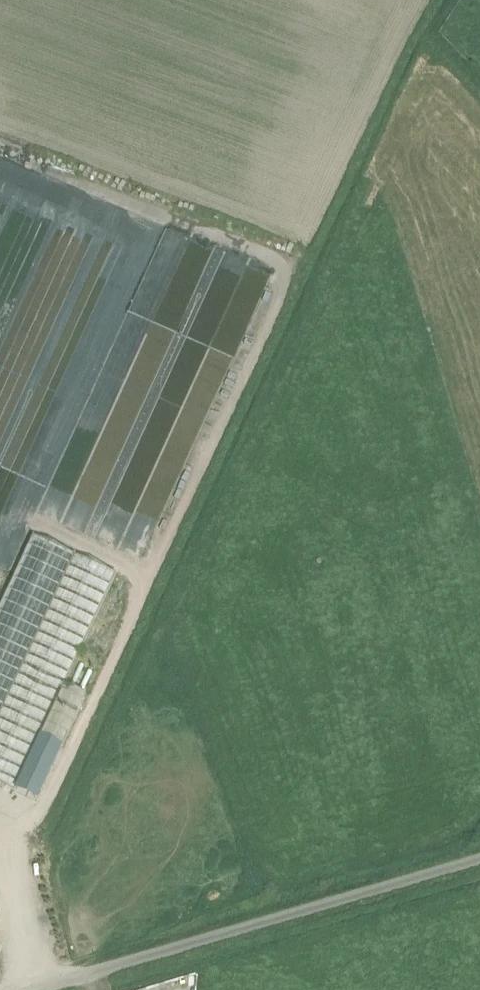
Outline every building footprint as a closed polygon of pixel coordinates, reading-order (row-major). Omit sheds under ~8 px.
[(0,605),(0,784),(15,791),(40,737),(64,686),(116,575),(33,536),(0,605)] [(64,686),(40,737),(62,747),(86,696),(64,686)]
